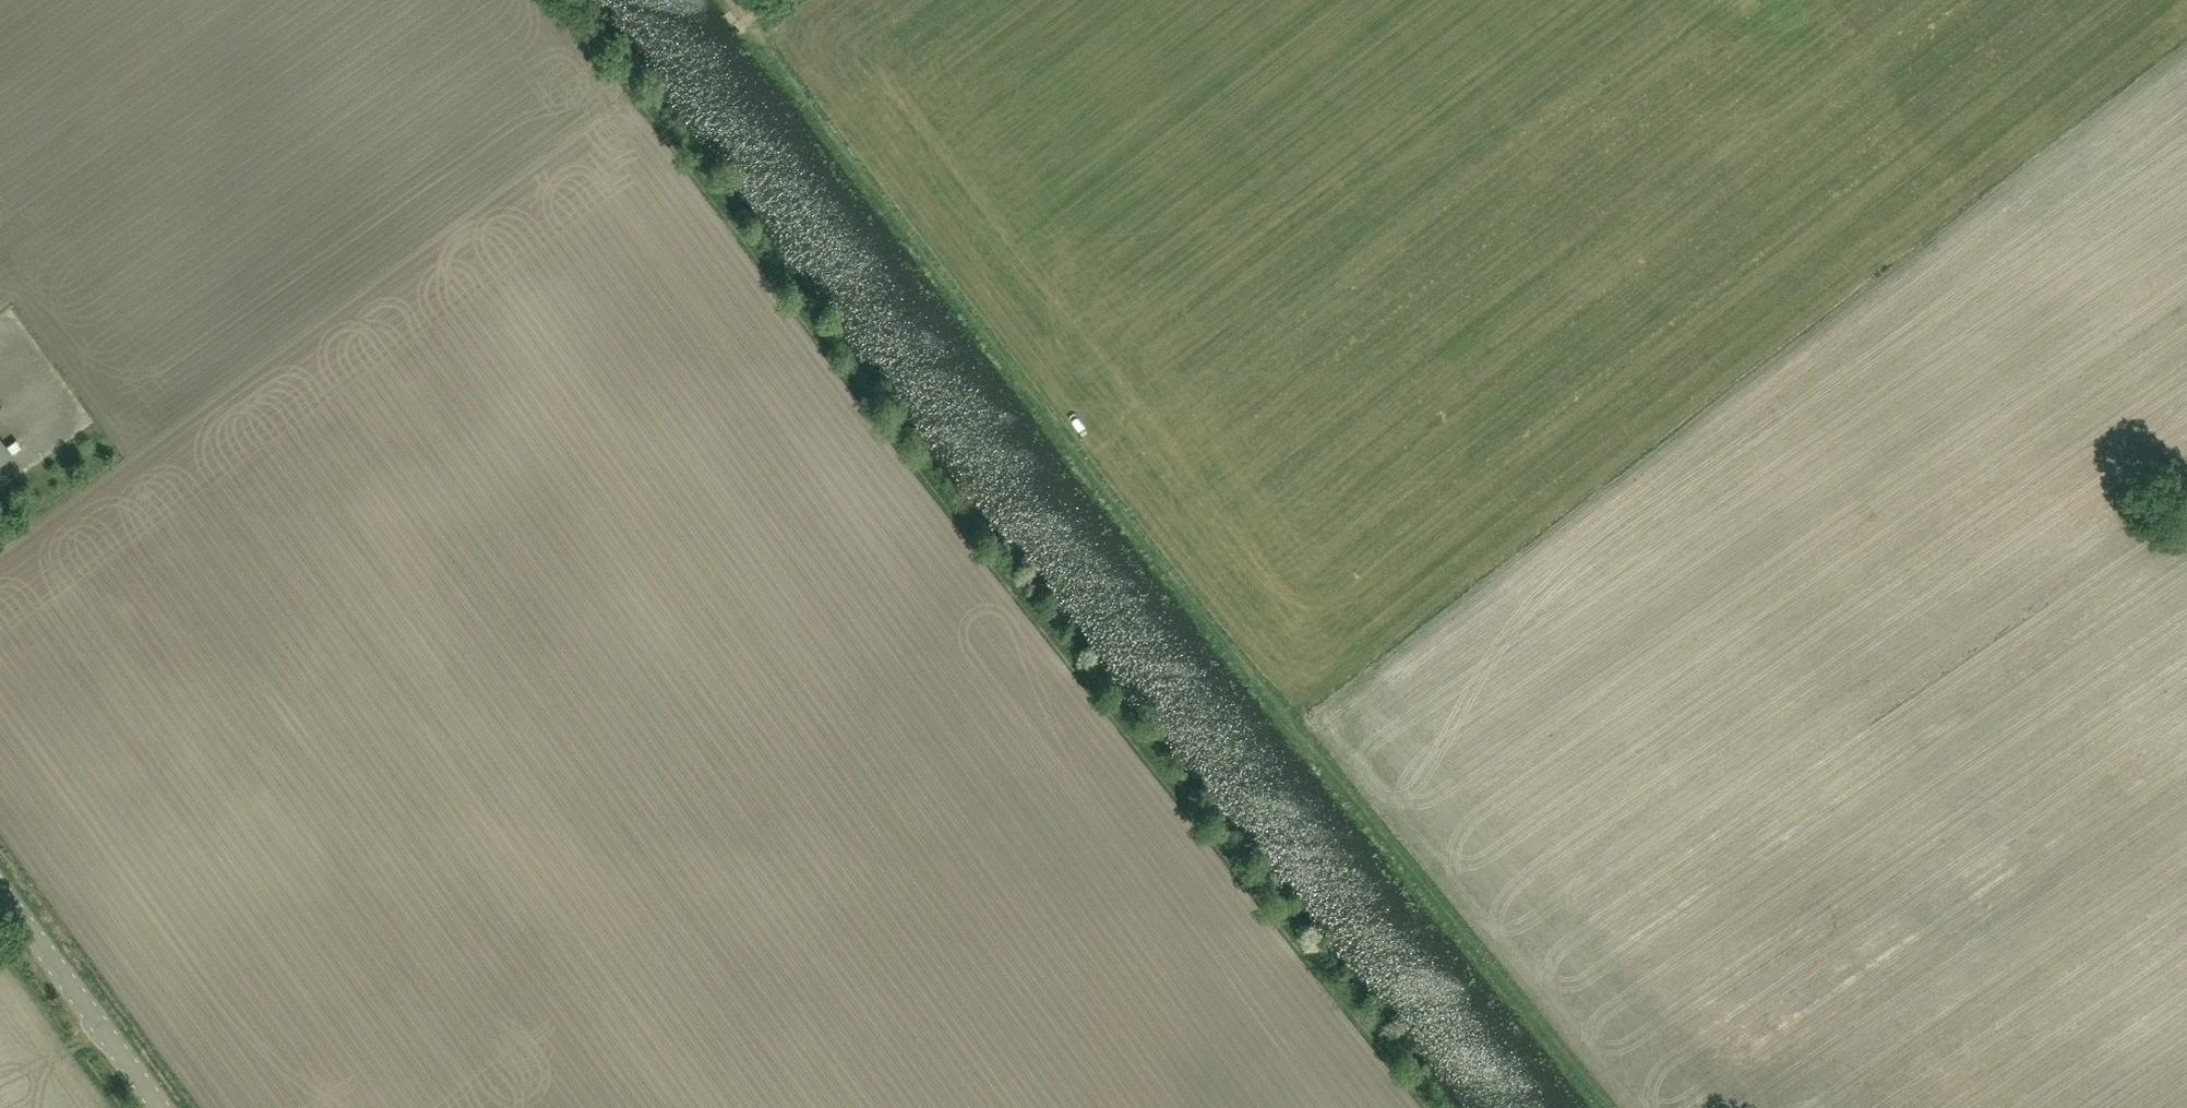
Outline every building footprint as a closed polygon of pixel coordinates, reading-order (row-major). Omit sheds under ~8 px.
[(12,454),(0,437),(0,463),(12,454)]
